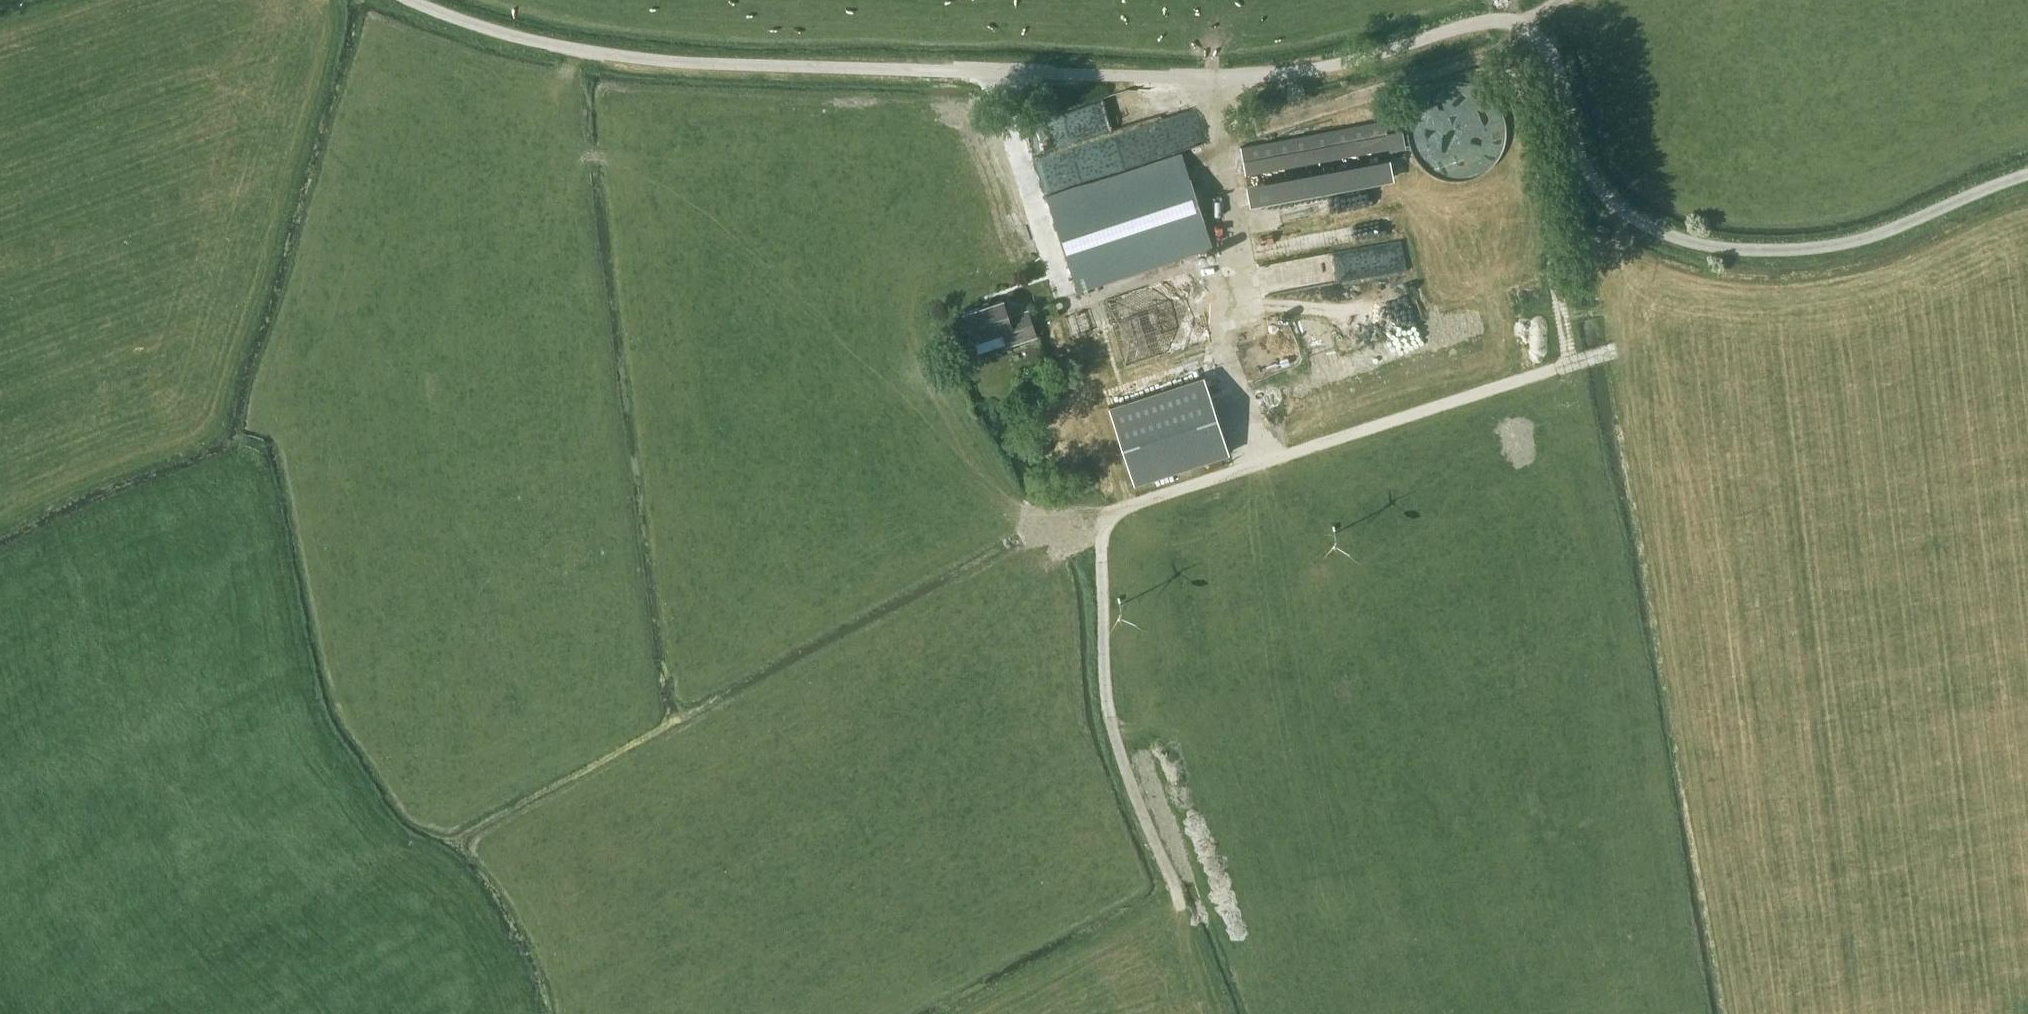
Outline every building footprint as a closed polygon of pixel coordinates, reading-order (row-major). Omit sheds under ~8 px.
[(1469,83),(1457,81),(1451,81),(1440,84),(1431,88),(1423,94),(1416,102),(1410,112),(1407,124),(1406,131),(1407,137),(1410,149),(1416,159),(1423,168),(1431,173),(1441,177),(1451,180),(1457,180),(1469,178),(1475,176),(1481,173),(1491,165),(1495,161),(1501,151),(1504,140),(1505,130),(1504,120),(1501,110),(1495,100),(1490,95),(1480,88),(1475,85),(1469,83)] [(1389,148),(1384,119),(1240,145),(1245,174),(1389,148)] [(1212,247),(1181,152),(1046,196),(1077,291),(1212,247)] [(1389,157),(1245,184),(1250,206),(1393,179),(1389,157)] [(1320,251),(1324,284),(1413,271),(1408,239),(1320,251)] [(1206,339),(1187,272),(1105,299),(1124,366),(1206,339)] [(1007,315),(1002,299),(964,311),(973,340),(1003,330),(1007,344),(1035,335),(1027,309),(1007,315)] [(1086,332),(1079,312),(1065,316),(1072,337),(1086,332)] [(1203,376),(1107,407),(1132,483),(1229,452),(1203,376)]
